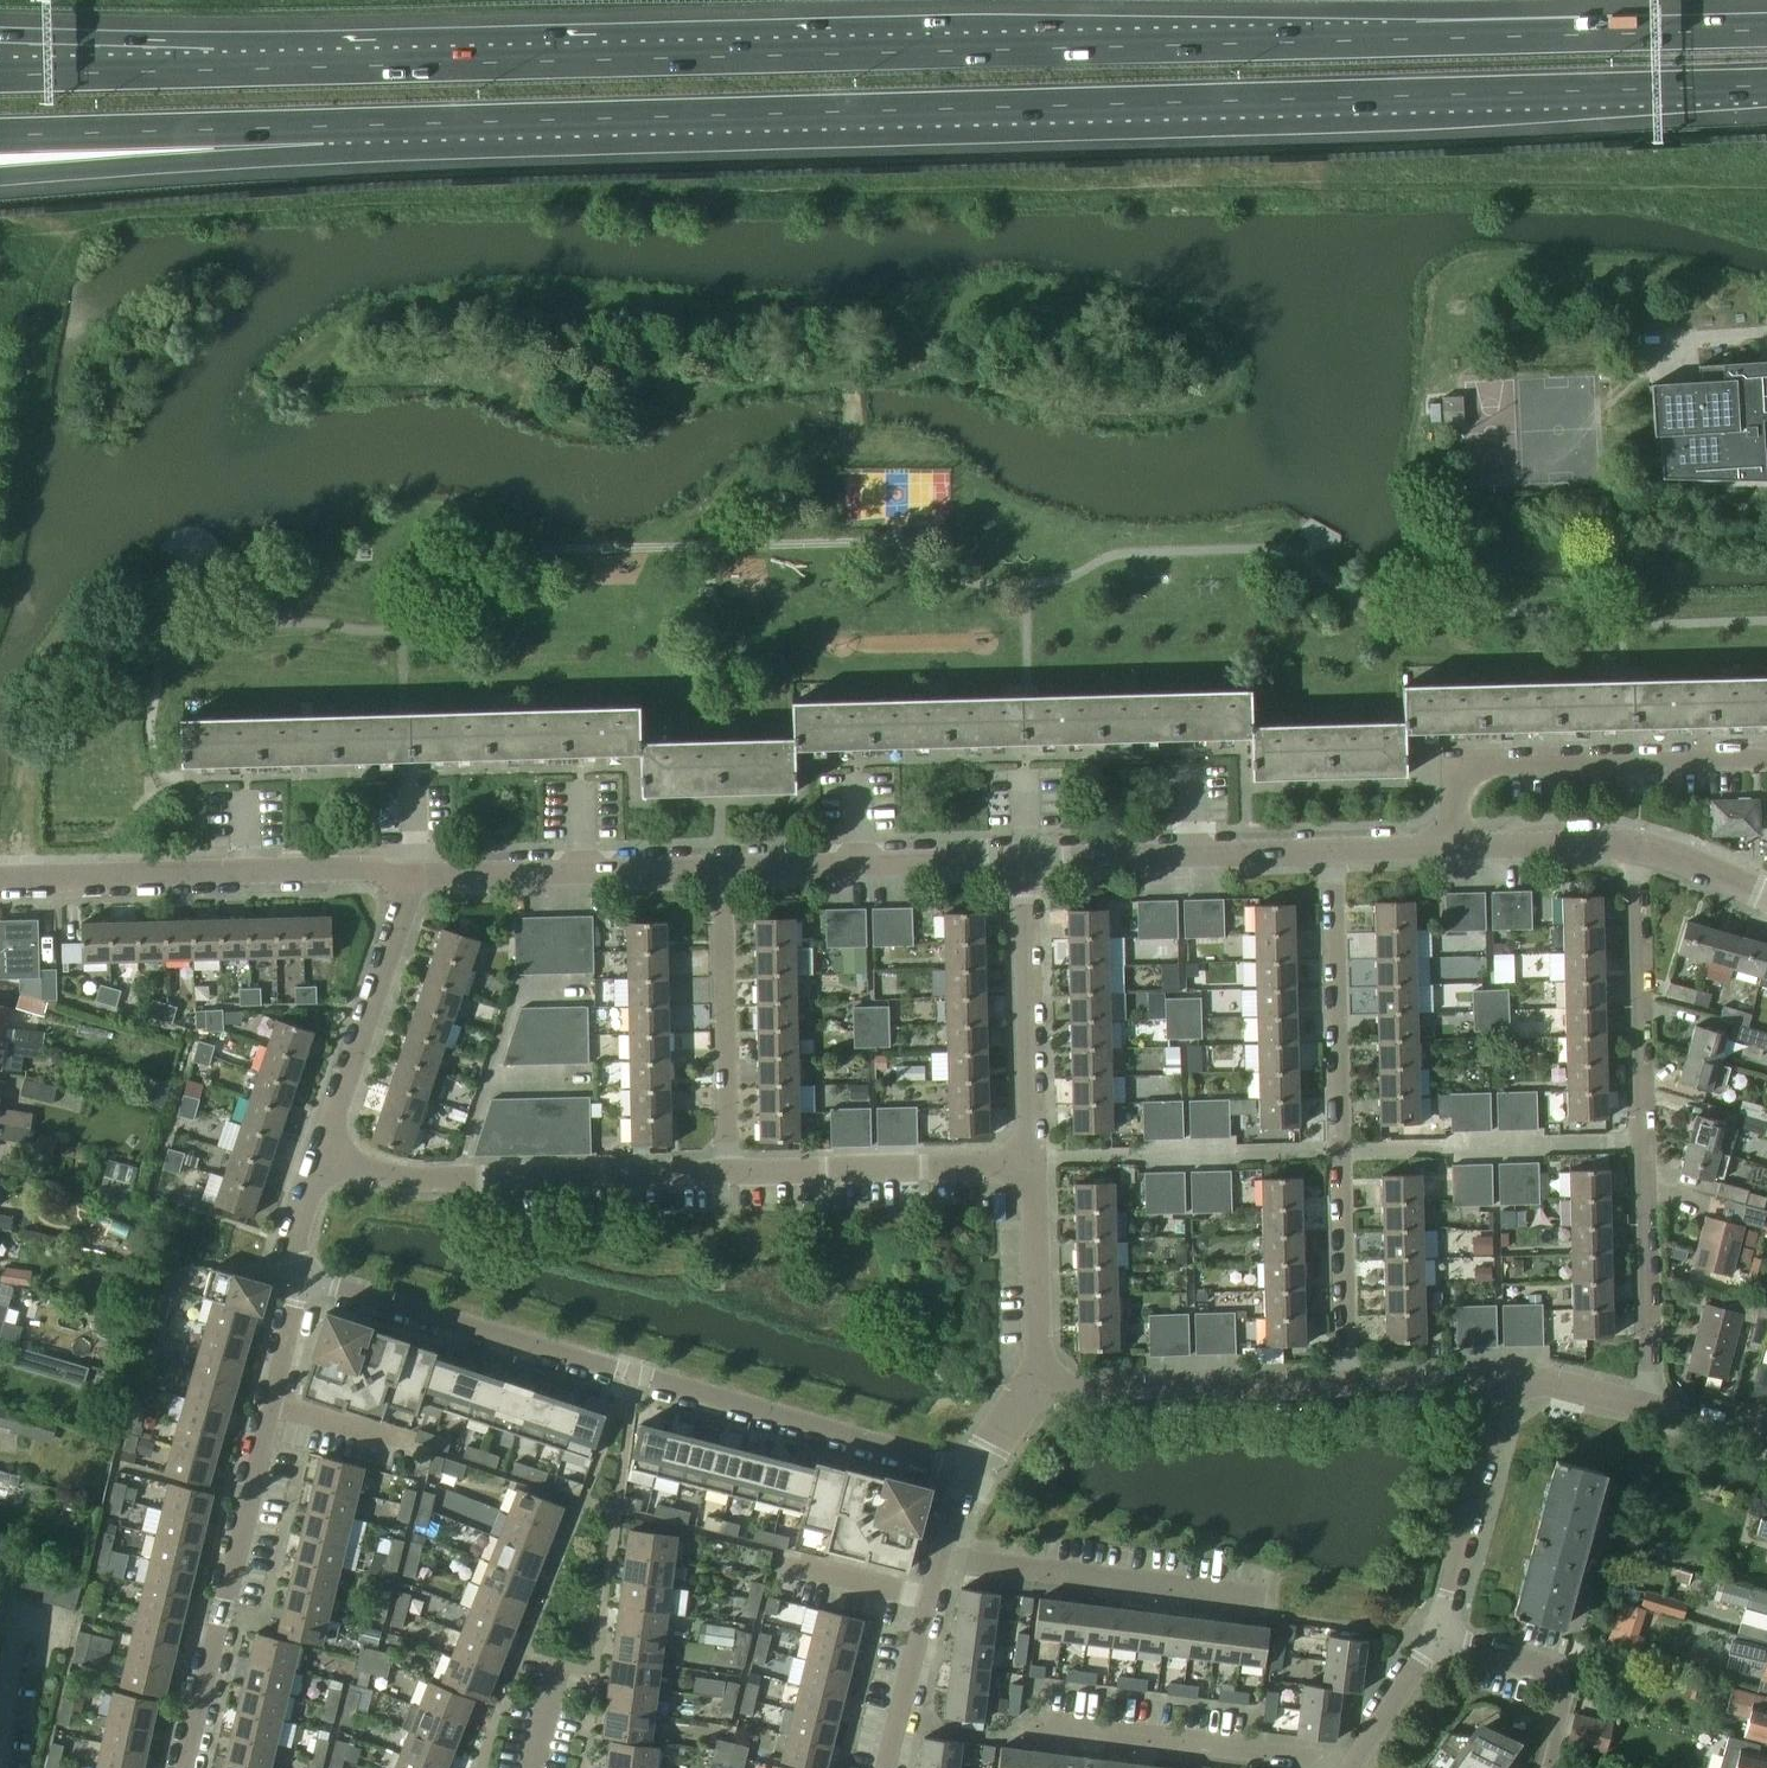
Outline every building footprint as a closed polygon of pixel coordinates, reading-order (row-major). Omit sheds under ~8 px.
[(1698,363),(1698,365),(1699,365),(1700,379),(1651,382),(1654,434),(1659,434),(1662,476),(1766,479),(1766,477),(1762,418),(1766,418),(1766,359),(1698,363)] [(1464,425),(1462,394),(1442,395),(1444,426),(1464,425)] [(1664,678),(1664,692),(1662,692),(1662,694),(1664,694),(1664,704),(1676,704),(1676,726),(1766,723),(1766,676),(1664,678)] [(1584,706),(1585,728),(1625,727),(1676,726),(1676,704),(1664,704),(1664,694),(1662,694),(1662,692),(1664,692),(1664,678),(1623,680),(1595,680),(1595,694),(1597,694),(1597,696),(1595,696),(1595,706),(1584,706)] [(1595,694),(1595,680),(1404,685),(1405,722),(1253,726),(1252,690),(1053,695),(1054,708),(1051,709),(1052,711),(1054,710),(1054,721),(1065,720),(1066,742),(1253,736),(1254,779),(1255,779),(1255,772),(1405,768),(1405,775),(1407,775),(1406,733),(1585,728),(1584,706),(1595,706),(1595,696),(1597,696),(1597,694),(1595,694)] [(979,723),(980,744),(1026,742),(1066,742),(1065,720),(1054,721),(1054,710),(1052,711),(1051,709),(1054,708),(1053,695),(1028,696),(990,697),(990,710),(992,710),(992,712),(990,712),(990,722),(979,723)] [(643,743),(642,723),(642,706),(442,712),(442,725),(440,725),(440,727),(442,727),(442,737),(454,737),(454,758),(643,753),(644,796),(645,796),(645,789),(796,785),(796,791),(798,791),(797,749),(980,744),(979,723),(990,722),(990,712),(992,712),(992,710),(990,710),(990,697),(794,702),(795,738),(643,743)] [(369,739),(370,761),(412,760),(454,758),(454,737),(442,737),(442,727),(440,727),(440,725),(442,725),(442,712),(404,713),(379,714),(380,727),(382,727),(382,729),(380,729),(380,739),(369,739)] [(380,727),(379,714),(183,719),(184,766),(370,761),(369,739),(380,739),(380,729),(382,729),(382,727),(380,727)] [(1761,824),(1760,800),(1711,801),(1711,823),(1724,838),(1735,838),(1748,837),(1761,824)] [(1507,919),(1507,890),(1493,891),(1494,919),(1507,919)] [(1520,918),(1519,890),(1507,890),(1507,919),(1520,918)] [(1533,918),(1532,890),(1519,890),(1520,918),(1533,918)] [(1474,920),(1473,891),(1460,892),(1461,920),(1474,920)] [(1487,891),(1473,891),(1474,920),(1487,919),(1487,891)] [(1461,920),(1460,892),(1447,892),(1447,921),(1461,920)] [(1604,895),(1566,896),(1566,923),(1604,922),(1604,895)] [(1226,927),(1225,898),(1213,899),(1214,927),(1226,927)] [(1199,928),(1199,899),(1185,899),(1186,928),(1199,928)] [(1214,927),(1213,899),(1199,899),(1199,928),(1214,927)] [(1167,929),(1166,900),(1153,901),(1154,929),(1167,929)] [(1179,900),(1166,900),(1167,929),(1180,928),(1179,900)] [(1414,900),(1376,901),(1377,928),(1415,927),(1414,900)] [(1154,929),(1153,901),(1140,901),(1141,930),(1154,929)] [(1296,903),(1256,904),(1257,930),(1296,929),(1296,903)] [(902,946),(901,907),(888,908),(889,946),(902,946)] [(914,946),(914,907),(901,907),(902,946),(914,946)] [(889,946),(888,908),(874,908),(875,947),(889,946)] [(1109,908),(1070,909),(1070,938),(1110,937),(1109,908)] [(843,947),(842,909),(828,909),(829,947),(843,947)] [(856,947),(854,909),(842,909),(843,947),(856,947)] [(867,909),(854,909),(856,947),(868,947),(867,909)] [(986,940),(985,912),(946,913),(947,941),(986,940)] [(595,944),(594,915),(581,916),(582,944),(595,944)] [(304,956),(303,916),(276,917),(277,956),(304,956)] [(333,916),(303,916),(304,956),(334,955),(333,916)] [(556,945),(555,916),(542,917),(543,945),(556,945)] [(569,945),(568,916),(555,916),(556,945),(569,945)] [(582,944),(581,916),(568,916),(569,945),(582,944)] [(277,956),(276,917),(249,918),(250,957),(277,956)] [(530,946),(529,917),(516,917),(517,946),(530,946)] [(543,945),(542,917),(529,917),(530,946),(543,945)] [(225,958),(224,918),(194,919),(195,958),(225,958)] [(250,957),(249,918),(224,918),(225,958),(250,957)] [(796,918),(757,919),(758,947),(797,946),(796,918)] [(1533,927),(1533,918),(1520,918),(1507,919),(1494,919),(1494,929),(1533,927)] [(195,958),(194,919),(167,920),(168,959),(195,958)] [(1488,929),(1487,919),(1474,920),(1461,920),(1447,921),(1448,930),(1488,929)] [(139,960),(138,920),(111,921),(112,960),(139,960)] [(168,959),(167,920),(138,920),(139,960),(168,959)] [(1706,959),(1714,928),(1687,920),(1678,951),(1706,959)] [(112,960),(111,921),(82,922),(83,961),(112,960)] [(0,935),(2,976),(38,976),(37,922),(12,923),(13,935),(0,935)] [(668,950),(667,922),(628,923),(629,951),(668,950)] [(1605,951),(1604,922),(1566,923),(1567,951),(1605,951)] [(1226,937),(1226,927),(1214,927),(1199,928),(1186,928),(1186,938),(1226,937)] [(1416,958),(1415,927),(1377,928),(1377,959),(1416,958)] [(445,928),(436,954),(473,966),(482,940),(445,928)] [(1180,938),(1180,928),(1167,929),(1154,929),(1141,930),(1141,939),(1180,938)] [(1735,967),(1744,937),(1714,928),(1706,959),(1735,967)] [(1297,958),(1296,929),(1257,930),(1258,959),(1297,958)] [(1110,965),(1110,937),(1070,938),(1071,966),(1110,965)] [(1766,957),(1766,944),(1744,937),(1735,967),(1762,976),(1766,957)] [(987,970),(986,940),(947,941),(948,971),(987,970)] [(582,973),(582,944),(569,945),(570,973),(582,973)] [(595,973),(595,944),(582,944),(582,973),(595,973)] [(543,974),(543,945),(530,946),(531,974),(543,974)] [(557,974),(556,945),(543,945),(543,974),(557,974)] [(570,973),(569,945),(556,945),(557,974),(570,973)] [(531,974),(530,946),(517,946),(518,975),(531,974)] [(797,977),(797,946),(758,947),(758,978),(797,977)] [(668,977),(668,950),(629,951),(629,978),(668,977)] [(1605,980),(1605,951),(1567,951),(1567,981),(1605,980)] [(1515,952),(1493,952),(1494,982),(1516,981),(1515,952)] [(464,991),(473,966),(436,954),(428,978),(464,991)] [(1297,985),(1297,958),(1258,959),(1258,985),(1297,985)] [(1416,985),(1416,958),(1377,959),(1378,986),(1416,985)] [(1111,995),(1110,965),(1071,966),(1071,995),(1111,995)] [(58,998),(57,968),(44,968),(44,998),(58,998)] [(987,999),(987,970),(948,971),(948,1000),(987,999)] [(41,977),(25,977),(26,995),(41,994),(41,977)] [(669,1008),(668,977),(629,978),(630,1008),(669,1008)] [(798,1005),(797,977),(758,978),(759,1006),(798,1005)] [(456,1017),(464,991),(428,978),(419,1005),(456,1017)] [(1606,1006),(1605,980),(1567,981),(1568,1007),(1606,1006)] [(1694,1004),(1697,991),(1670,983),(1666,996),(1694,1004)] [(107,1003),(112,988),(102,985),(97,1000),(107,1003)] [(1298,1015),(1297,985),(1258,985),(1259,1016),(1298,1015)] [(1417,1011),(1416,985),(1378,986),(1379,1012),(1417,1011)] [(317,986),(306,987),(307,1003),(317,1002),(317,986)] [(307,1003),(306,987),(296,987),(297,1003),(307,1003)] [(122,991),(112,988),(107,1003),(117,1006),(122,991)] [(252,1004),(252,988),(241,988),(241,1004),(252,1004)] [(262,988),(252,988),(252,1004),(263,1004),(262,988)] [(1698,991),(1697,991),(1694,1004),(1707,1008),(1711,994),(1698,990),(1698,991)] [(1509,991),(1507,991),(1491,992),(1492,1012),(1510,1011),(1509,991)] [(1492,1012),(1491,992),(1473,993),(1474,1012),(1492,1012)] [(49,1003),(21,995),(17,1009),(45,1017),(49,1003)] [(1111,1020),(1111,995),(1071,995),(1072,1020),(1111,1020)] [(1185,1018),(1185,998),(1167,998),(1167,1018),(1185,1018)] [(1203,998),(1201,998),(1185,998),(1185,1018),(1203,1017),(1203,998)] [(988,1027),(987,999),(948,1000),(949,1028),(988,1027)] [(163,1020),(168,1004),(157,1001),(153,1017),(163,1020)] [(178,1007),(168,1004),(163,1020),(173,1023),(178,1007)] [(446,1046),(456,1017),(419,1005),(409,1033),(446,1046)] [(799,1033),(798,1005),(759,1006),(759,1034),(799,1033)] [(1606,1035),(1606,1006),(1568,1007),(1568,1036),(1606,1035)] [(8,1009),(0,1007),(0,1038),(4,1038),(44,1044),(45,1032),(6,1027),(8,1009)] [(563,1036),(563,1007),(550,1008),(551,1036),(563,1036)] [(576,1036),(575,1007),(563,1007),(563,1036),(576,1036)] [(590,1035),(589,1007),(575,1007),(576,1036),(590,1035)] [(873,1027),(872,1007),(855,1008),(855,1027),(873,1027)] [(891,1027),(890,1007),(872,1007),(873,1027),(891,1027)] [(538,1020),(538,1008),(523,1008),(519,1020),(538,1020)] [(551,1036),(550,1008),(538,1008),(538,1020),(538,1028),(538,1036),(551,1036)] [(670,1033),(669,1008),(630,1008),(631,1034),(670,1033)] [(224,1019),(223,1009),(206,1010),(207,1020),(224,1019)] [(1738,1010),(1734,1023),(1748,1028),(1752,1014),(1738,1010)] [(1418,1041),(1417,1011),(1379,1012),(1379,1042),(1418,1041)] [(1511,1031),(1510,1011),(1492,1012),(1493,1032),(1511,1031)] [(1493,1032),(1492,1012),(1474,1012),(1475,1032),(1493,1032)] [(1299,1044),(1298,1015),(1259,1016),(1259,1045),(1299,1044)] [(1203,1038),(1203,1017),(1185,1018),(1186,1039),(1203,1038)] [(1186,1039),(1185,1018),(1167,1018),(1168,1039),(1186,1039)] [(224,1030),(224,1019),(207,1020),(207,1031),(224,1030)] [(314,1032),(277,1019),(269,1045),(306,1058),(314,1032)] [(538,1028),(538,1020),(519,1020),(516,1029),(538,1028)] [(1112,1049),(1111,1020),(1072,1020),(1072,1049),(1112,1049)] [(1734,1023),(1730,1036),(1765,1046),(1766,1039),(1766,1033),(1748,1028),(1734,1023)] [(1718,1063),(1727,1034),(1696,1024),(1687,1053),(1718,1063)] [(874,1047),(873,1027),(855,1027),(856,1047),(874,1047)] [(891,1046),(891,1027),(873,1027),(874,1047),(891,1046)] [(989,1054),(988,1027),(949,1028),(950,1055),(989,1054)] [(538,1036),(538,1028),(516,1029),(513,1037),(526,1037),(538,1036)] [(437,1071),(446,1046),(409,1033),(401,1058),(437,1071)] [(670,1061),(670,1033),(631,1034),(631,1062),(670,1061)] [(799,1058),(799,1033),(759,1034),(760,1059),(799,1058)] [(591,1064),(590,1035),(576,1036),(576,1064),(591,1064)] [(1607,1064),(1606,1035),(1568,1036),(1569,1065),(1607,1064)] [(539,1065),(538,1036),(526,1037),(527,1065),(539,1065)] [(551,1064),(551,1036),(538,1036),(539,1065),(551,1064)] [(564,1064),(563,1036),(551,1036),(551,1064),(564,1064)] [(576,1064),(576,1036),(563,1036),(564,1064),(576,1064)] [(527,1065),(526,1037),(513,1037),(504,1065),(527,1065)] [(44,1044),(4,1038),(0,1038),(0,1069),(21,1072),(24,1055),(43,1058),(45,1044),(44,1044)] [(215,1045),(199,1041),(196,1051),(212,1055),(215,1045)] [(1418,1069),(1418,1041),(1379,1042),(1380,1070),(1418,1069)] [(1299,1069),(1299,1044),(1259,1045),(1260,1070),(1299,1069)] [(297,1085),(306,1058),(269,1045),(260,1072),(297,1085)] [(1112,1077),(1112,1049),(1072,1049),(1073,1078),(1112,1077)] [(210,1065),(212,1055),(196,1051),(194,1061),(210,1065)] [(1731,1070),(1717,1066),(1718,1063),(1687,1053),(1679,1081),(1709,1091),(1711,1087),(1721,1091),(1725,1088),(1731,1070)] [(990,1082),(989,1054),(950,1055),(950,1083),(990,1082)] [(428,1098),(437,1071),(401,1058),(391,1086),(428,1098)] [(800,1087),(799,1058),(760,1059),(760,1088),(800,1087)] [(671,1091),(670,1061),(631,1062),(632,1091),(671,1091)] [(1607,1089),(1607,1064),(1569,1065),(1569,1089),(1607,1089)] [(1300,1097),(1299,1069),(1260,1070),(1261,1098),(1300,1097)] [(1419,1096),(1418,1069),(1380,1070),(1381,1096),(1419,1096)] [(287,1112),(297,1085),(260,1072),(250,1099),(287,1112)] [(1113,1105),(1112,1077),(1073,1078),(1073,1106),(1113,1105)] [(57,1087),(25,1079),(21,1096),(53,1104),(57,1087)] [(990,1110),(990,1082),(950,1083),(951,1111),(990,1110)] [(419,1125),(428,1098),(391,1086),(382,1112),(419,1125)] [(800,1115),(800,1087),(760,1088),(761,1116),(800,1115)] [(1608,1118),(1607,1089),(1569,1089),(1570,1119),(1608,1118)] [(672,1119),(671,1091),(632,1091),(633,1120),(672,1119)] [(1537,1091),(1498,1092),(1498,1102),(1511,1101),(1525,1101),(1537,1101),(1537,1091)] [(1491,1102),(1491,1092),(1451,1093),(1451,1103),(1465,1102),(1478,1102),(1491,1102)] [(200,1099),(184,1094),(182,1105),(198,1109),(200,1099)] [(1420,1123),(1419,1096),(1381,1096),(1381,1123),(1420,1123)] [(591,1125),(591,1097),(577,1098),(578,1125),(591,1125)] [(1301,1126),(1300,1097),(1261,1098),(1261,1127),(1301,1126)] [(540,1126),(539,1098),(526,1099),(527,1126),(540,1126)] [(552,1126),(552,1098),(539,1098),(540,1126),(552,1126)] [(565,1126),(565,1098),(552,1098),(552,1126),(565,1126)] [(578,1125),(577,1098),(565,1098),(565,1126),(578,1125)] [(279,1138),(287,1112),(250,1099),(242,1125),(279,1138)] [(501,1115),(501,1099),(493,1099),(489,1112),(501,1115)] [(514,1127),(513,1099),(501,1099),(501,1115),(501,1127),(514,1127)] [(527,1126),(526,1099),(513,1099),(514,1127),(527,1126)] [(1229,1099),(1190,1100),(1190,1109),(1202,1109),(1217,1109),(1229,1108),(1229,1099)] [(1184,1110),(1184,1100),(1145,1101),(1145,1111),(1158,1110),(1171,1110),(1184,1110)] [(1742,1100),(1739,1113),(1766,1122),(1766,1119),(1766,1108),(1742,1100)] [(1512,1130),(1511,1101),(1498,1102),(1499,1130),(1512,1130)] [(1526,1130),(1525,1101),(1511,1101),(1512,1130),(1526,1130)] [(1538,1129),(1537,1101),(1525,1101),(1526,1130),(1538,1129)] [(1466,1131),(1465,1102),(1451,1103),(1452,1131),(1466,1131)] [(1478,1130),(1478,1102),(1465,1102),(1466,1131),(1478,1130)] [(1492,1130),(1491,1102),(1478,1102),(1478,1130),(1492,1130)] [(195,1119),(198,1109),(182,1105),(179,1115),(195,1119)] [(1113,1131),(1113,1105),(1073,1106),(1074,1132),(1113,1131)] [(918,1107),(905,1108),(906,1145),(919,1145),(918,1107)] [(873,1146),(872,1108),(859,1109),(860,1146),(873,1146)] [(892,1145),(891,1108),(879,1108),(880,1146),(892,1145)] [(906,1145),(905,1108),(891,1108),(892,1145),(906,1145)] [(1230,1137),(1229,1108),(1217,1109),(1218,1137),(1230,1137)] [(34,1129),(36,1115),(0,1109),(0,1124),(34,1129)] [(846,1147),(846,1109),(833,1109),(834,1147),(846,1147)] [(860,1146),(859,1109),(846,1109),(846,1147),(860,1146)] [(1203,1138),(1202,1109),(1190,1109),(1191,1138),(1203,1138)] [(1218,1137),(1217,1109),(1202,1109),(1203,1138),(1218,1137)] [(991,1135),(990,1110),(951,1111),(952,1136),(991,1135)] [(1159,1139),(1158,1110),(1145,1111),(1145,1139),(1159,1139)] [(1172,1139),(1171,1110),(1158,1110),(1159,1139),(1172,1139)] [(1184,1138),(1184,1110),(1171,1110),(1172,1139),(1184,1138)] [(410,1151),(419,1125),(382,1112),(373,1138),(410,1151)] [(501,1127),(501,1115),(489,1112),(484,1128),(488,1129),(501,1129),(501,1127)] [(1763,1134),(1766,1122),(1739,1113),(1735,1126),(1737,1127),(1763,1134)] [(1729,1155),(1737,1127),(1735,1126),(1698,1114),(1689,1143),(1718,1152),(1729,1155)] [(801,1141),(800,1115),(761,1116),(762,1142),(801,1141)] [(672,1144),(672,1119),(633,1120),(633,1145),(672,1144)] [(34,1129),(0,1124),(0,1139),(35,1145),(37,1131),(33,1131),(34,1129)] [(270,1163),(279,1138),(242,1125),(233,1151),(270,1163)] [(579,1153),(578,1125),(565,1126),(566,1154),(579,1153)] [(592,1153),(591,1125),(578,1125),(579,1153),(592,1153)] [(528,1154),(527,1126),(514,1127),(515,1155),(528,1154)] [(540,1154),(540,1126),(527,1126),(528,1154),(540,1154)] [(553,1154),(552,1126),(540,1126),(540,1154),(553,1154)] [(566,1154),(565,1126),(552,1126),(553,1154),(566,1154)] [(515,1155),(514,1127),(501,1127),(501,1129),(502,1155),(515,1155)] [(489,1155),(488,1129),(484,1128),(475,1156),(489,1155)] [(1742,1154),(1748,1131),(1737,1128),(1731,1152),(1742,1154)] [(502,1155),(501,1129),(488,1129),(489,1155),(502,1155)] [(176,1134),(174,1142),(190,1146),(192,1138),(176,1134)] [(1721,1180),(1729,1155),(1718,1152),(1689,1143),(1681,1170),(1710,1179),(1711,1176),(1721,1180)] [(185,1153),(169,1148),(164,1169),(180,1173),(185,1153)] [(261,1189),(270,1163),(233,1151),(224,1176),(261,1189)] [(109,1162),(102,1190),(130,1196),(137,1169),(109,1162)] [(1528,1191),(1528,1162),(1513,1163),(1514,1191),(1528,1191)] [(1540,1190),(1539,1162),(1528,1162),(1528,1191),(1540,1190)] [(1480,1192),(1479,1163),(1466,1164),(1467,1192),(1480,1192)] [(1493,1163),(1479,1163),(1480,1192),(1493,1191),(1493,1163)] [(1514,1191),(1513,1163),(1500,1163),(1500,1191),(1514,1191)] [(1467,1192),(1466,1164),(1453,1164),(1453,1192),(1467,1192)] [(1609,1168),(1571,1169),(1571,1198),(1610,1197),(1609,1168)] [(1185,1171),(1172,1172),(1173,1200),(1186,1200),(1185,1171)] [(1206,1199),(1206,1171),(1192,1171),(1193,1200),(1206,1199)] [(1219,1199),(1219,1171),(1206,1171),(1206,1199),(1219,1199)] [(1232,1199),(1231,1171),(1219,1171),(1219,1199),(1232,1199)] [(1161,1200),(1160,1172),(1145,1172),(1146,1201),(1161,1200)] [(1173,1200),(1172,1172),(1160,1172),(1161,1200),(1173,1200)] [(1421,1174),(1382,1175),(1383,1203),(1422,1202),(1421,1174)] [(252,1216),(261,1189),(224,1176),(215,1203),(252,1216)] [(1302,1177),(1262,1178),(1263,1206),(1302,1205),(1302,1177)] [(1747,1189),(1719,1180),(1715,1195),(1743,1203),(1747,1189)] [(1114,1182),(1075,1183),(1076,1213),(1115,1212),(1114,1182)] [(1540,1204),(1540,1190),(1528,1191),(1514,1191),(1500,1191),(1500,1205),(1540,1204)] [(1494,1205),(1493,1191),(1480,1192),(1467,1192),(1453,1192),(1454,1206),(1494,1205)] [(1610,1226),(1610,1197),(1571,1198),(1572,1226),(1610,1226)] [(1232,1211),(1232,1199),(1219,1199),(1206,1199),(1193,1200),(1193,1212),(1232,1211)] [(1186,1212),(1186,1200),(1173,1200),(1161,1200),(1146,1201),(1147,1213),(1186,1212)] [(1423,1231),(1422,1202),(1383,1203),(1384,1232),(1423,1231)] [(1765,1211),(1735,1203),(1731,1220),(1761,1228),(1765,1211)] [(1303,1233),(1302,1205),(1263,1206),(1263,1234),(1303,1233)] [(1116,1239),(1115,1212),(1076,1213),(1077,1240),(1116,1239)] [(1705,1217),(1692,1264),(1729,1274),(1742,1227),(1705,1217)] [(1611,1252),(1610,1226),(1572,1226),(1572,1253),(1611,1252)] [(1423,1257),(1423,1231),(1384,1232),(1385,1258),(1423,1257)] [(1304,1260),(1303,1233),(1263,1234),(1264,1261),(1304,1260)] [(1116,1266),(1116,1239),(1077,1240),(1077,1267),(1116,1266)] [(1611,1283),(1611,1252),(1572,1253),(1573,1284),(1611,1283)] [(1762,1276),(1766,1260),(1754,1256),(1749,1272),(1762,1276)] [(1424,1286),(1423,1257),(1385,1258),(1385,1287),(1424,1286)] [(1304,1288),(1304,1260),(1264,1261),(1264,1289),(1304,1288)] [(1117,1296),(1116,1266),(1077,1267),(1078,1297),(1117,1296)] [(32,1271),(2,1267),(0,1282),(30,1286),(32,1271)] [(234,1305),(242,1276),(214,1267),(205,1296),(216,1299),(234,1305)] [(263,1314),(271,1285),(242,1276),(234,1305),(258,1312),(263,1314)] [(1612,1310),(1611,1283),(1573,1284),(1573,1311),(1612,1310)] [(1425,1314),(1424,1286),(1385,1287),(1386,1315),(1425,1314)] [(1305,1316),(1304,1288),(1264,1289),(1265,1317),(1305,1316)] [(168,1312),(171,1297),(160,1295),(156,1310),(168,1312)] [(1117,1323),(1117,1296),(1078,1297),(1078,1324),(1117,1323)] [(258,1312),(234,1305),(216,1299),(209,1323),(251,1335),(258,1312)] [(9,1307),(0,1304),(0,1340),(9,1307)] [(1542,1304),(1503,1304),(1503,1318),(1517,1318),(1529,1318),(1543,1318),(1542,1304)] [(1496,1319),(1496,1305),(1456,1306),(1456,1319),(1470,1319),(1483,1319),(1496,1319)] [(1705,1306),(1689,1369),(1723,1378),(1740,1315),(1705,1306)] [(164,1327),(168,1312),(156,1310),(153,1324),(164,1327)] [(1612,1337),(1612,1310),(1573,1311),(1574,1337),(1612,1337)] [(409,1340),(406,1339),(371,1327),(371,1325),(328,1312),(314,1356),(316,1357),(310,1376),(304,1395),(383,1421),(389,1403),(417,1412),(421,1402),(435,1357),(436,1352),(408,1342),(409,1340)] [(1233,1312),(1194,1313),(1194,1327),(1207,1326),(1221,1326),(1234,1326),(1233,1312)] [(96,1314),(92,1329),(121,1337),(125,1322),(96,1314)] [(1188,1327),(1188,1314),(1148,1315),(1148,1328),(1161,1327),(1175,1327),(1188,1327)] [(1426,1341),(1425,1314),(1386,1315),(1387,1342),(1426,1341)] [(1305,1344),(1305,1316),(1265,1317),(1266,1345),(1305,1344)] [(1517,1346),(1517,1318),(1503,1318),(1503,1346),(1517,1346)] [(1529,1345),(1529,1318),(1517,1318),(1517,1346),(1529,1345)] [(1543,1345),(1543,1318),(1529,1318),(1529,1345),(1543,1345)] [(1470,1347),(1470,1319),(1456,1319),(1457,1347),(1470,1347)] [(1483,1347),(1483,1319),(1470,1319),(1470,1347),(1483,1347)] [(1497,1346),(1496,1319),(1483,1319),(1483,1347),(1497,1346)] [(245,1359),(251,1335),(209,1323),(203,1347),(245,1359)] [(1118,1349),(1117,1323),(1078,1324),(1079,1350),(1118,1349)] [(1208,1354),(1207,1326),(1194,1327),(1195,1354),(1208,1354)] [(1222,1354),(1221,1326),(1207,1326),(1208,1354),(1222,1354)] [(1235,1353),(1234,1326),(1221,1326),(1222,1354),(1235,1353)] [(1162,1355),(1161,1327),(1148,1328),(1149,1355),(1162,1355)] [(1175,1355),(1175,1327),(1161,1327),(1162,1355),(1175,1355)] [(1189,1354),(1188,1327),(1175,1327),(1175,1355),(1189,1354)] [(156,1362),(160,1347),(148,1345),(144,1359),(156,1362)] [(49,1355),(20,1347),(15,1364),(43,1372),(49,1355)] [(238,1384),(245,1359),(203,1347),(196,1372),(238,1384)] [(444,1409),(458,1365),(435,1357),(421,1402),(444,1409)] [(152,1377),(156,1362),(144,1359),(141,1374),(152,1377)] [(84,1384),(89,1367),(76,1363),(71,1380),(84,1384)] [(1761,1363),(1753,1396),(1766,1400),(1766,1365),(1761,1363)] [(468,1417),(482,1373),(458,1365),(444,1409),(468,1417)] [(231,1408),(238,1384),(196,1372),(189,1397),(231,1408)] [(493,1425),(507,1381),(482,1373),(468,1417),(493,1425)] [(517,1433),(531,1389),(507,1381),(493,1425),(517,1433)] [(541,1441),(555,1397),(531,1389),(517,1433),(541,1441)] [(144,1412),(148,1397),(136,1394),(133,1409),(144,1412)] [(224,1432),(231,1408),(189,1397),(182,1420),(224,1432)] [(565,1449),(579,1405),(555,1397),(541,1441),(565,1449)] [(604,1415),(605,1416),(606,1414),(579,1405),(565,1449),(590,1457),(604,1415)] [(0,1408),(0,1426),(12,1429),(11,1432),(17,1434),(22,1413),(0,1408)] [(140,1427),(144,1412),(133,1409),(129,1424),(140,1427)] [(22,1413),(17,1434),(53,1442),(57,1422),(22,1413)] [(217,1457),(224,1432),(182,1420),(175,1445),(217,1457)] [(657,1474),(668,1430),(641,1423),(641,1425),(642,1425),(631,1468),(657,1474)] [(433,1446),(436,1435),(420,1429),(416,1441),(433,1446)] [(682,1481),(693,1436),(668,1430),(657,1474),(682,1481)] [(135,1452),(138,1437),(127,1434),(123,1449),(135,1452)] [(452,1440),(436,1435),(433,1446),(449,1451),(452,1440)] [(706,1487),(718,1443),(693,1436),(682,1481),(706,1487)] [(731,1493),(742,1449),(718,1443),(706,1487),(731,1493)] [(209,1486),(217,1457),(175,1445),(168,1473),(207,1484),(207,1485),(209,1486)] [(480,1462),(485,1451),(468,1445),(464,1456),(480,1462)] [(756,1500),(767,1455),(742,1449),(731,1493),(756,1500)] [(497,1467),(500,1456),(485,1451),(480,1462),(497,1467)] [(441,1475),(445,1458),(434,1455),(430,1472),(441,1475)] [(781,1506),(792,1462),(767,1455),(756,1500),(781,1506)] [(358,1496),(364,1467),(324,1458),(324,1457),(323,1457),(316,1486),(358,1496)] [(1592,1510),(1603,1471),(1556,1458),(1545,1497),(1592,1510)] [(529,1478),(533,1467),(517,1461),(513,1473),(529,1478)] [(805,1512),(816,1468),(792,1462),(781,1506),(805,1512)] [(886,1478),(866,1473),(846,1468),(846,1470),(817,1462),(816,1468),(805,1512),(802,1523),(831,1531),(827,1549),(891,1566),(907,1570),(917,1531),(919,1532),(930,1487),(886,1476),(886,1478)] [(545,1483),(549,1472),(533,1467),(529,1478),(545,1483)] [(580,1494),(584,1483),(567,1478),(563,1489),(580,1494)] [(123,1500),(127,1486),(115,1483),(112,1498),(123,1500)] [(166,1508),(207,1518),(213,1493),(212,1493),(212,1494),(171,1484),(166,1508)] [(351,1522),(358,1496),(316,1486),(310,1512),(351,1522)] [(414,1506),(418,1492),(406,1489),(402,1503),(414,1506)] [(554,1531),(564,1506),(562,1505),(562,1506),(521,1490),(511,1514),(554,1531)] [(432,1511),(437,1495),(425,1492),(421,1508),(432,1511)] [(640,1511),(643,1499),(625,1495),(623,1507),(640,1511)] [(1581,1548),(1592,1510),(1545,1497),(1535,1536),(1581,1548)] [(120,1515),(123,1500),(112,1498),(108,1513),(120,1515)] [(410,1521),(414,1506),(402,1503),(398,1518),(410,1521)] [(672,1519),(675,1507),(658,1503),(655,1515),(672,1519)] [(688,1523),(691,1512),(675,1507),(672,1519),(688,1523)] [(201,1544),(207,1518),(166,1508),(160,1534),(201,1544)] [(428,1528),(432,1511),(421,1508),(416,1525),(428,1528)] [(346,1546),(351,1522),(310,1512),(304,1536),(346,1546)] [(554,1531),(511,1514),(502,1538),(545,1555),(554,1531)] [(722,1531),(725,1520),(708,1516),(705,1527),(722,1531)] [(1761,1519),(1757,1536),(1766,1538),(1766,1521),(1761,1519)] [(738,1536),(741,1524),(725,1520),(722,1531),(738,1536)] [(771,1544),(774,1533),(757,1528),(754,1540),(771,1544)] [(674,1562),(677,1536),(633,1530),(633,1529),(631,1529),(628,1556),(674,1562)] [(195,1569),(201,1544),(160,1534),(145,1530),(139,1556),(154,1560),(195,1569)] [(111,1550),(115,1535),(103,1533),(100,1548),(111,1550)] [(787,1548),(790,1537),(774,1533),(771,1544),(787,1548)] [(340,1571),(346,1546),(304,1536),(298,1561),(340,1571)] [(1571,1586),(1581,1548),(1535,1536),(1524,1573),(1571,1586)] [(401,1556),(404,1541),(393,1538),(389,1553),(401,1556)] [(535,1579),(545,1555),(502,1538),(492,1562),(535,1579)] [(419,1561),(423,1545),(412,1542),(408,1558),(419,1561)] [(108,1565),(111,1550),(100,1548),(96,1562),(108,1565)] [(769,1568),(773,1551),(762,1548),(757,1565),(769,1568)] [(397,1571),(401,1556),(389,1553),(385,1568),(397,1571)] [(671,1588),(674,1562),(628,1556),(625,1582),(671,1588)] [(18,1561),(4,1558),(0,1572),(0,1586),(10,1589),(18,1561)] [(415,1578),(419,1561),(408,1558),(404,1575),(415,1578)] [(189,1595),(195,1569),(154,1560),(148,1585),(189,1595)] [(23,1593),(31,1565),(18,1561),(10,1589),(23,1593)] [(333,1597),(340,1571),(298,1561),(292,1587),(333,1597)] [(526,1603),(535,1579),(492,1562),(483,1586),(526,1603)] [(37,1597),(44,1569),(31,1565),(23,1593),(37,1597)] [(50,1601),(57,1573),(44,1569),(37,1597),(50,1601)] [(63,1605),(70,1576),(57,1573),(50,1601),(63,1605)] [(1560,1626),(1571,1586),(1524,1573),(1514,1613),(1560,1626)] [(84,1580),(70,1576),(63,1605),(77,1609),(84,1580)] [(761,1600),(765,1583),(753,1581),(749,1597),(761,1600)] [(99,1600),(103,1585),(91,1582),(88,1597),(99,1600)] [(667,1613),(671,1588),(625,1582),(621,1607),(667,1613)] [(183,1620),(189,1595),(148,1585),(142,1610),(183,1620)] [(516,1626),(526,1603),(483,1586),(473,1609),(516,1626)] [(328,1621),(333,1597),(292,1587),(286,1611),(328,1621)] [(388,1605),(391,1591),(380,1588),(376,1602),(388,1605)] [(996,1619),(1000,1593),(961,1588),(958,1614),(996,1619)] [(407,1611),(411,1595),(399,1592),(395,1608),(407,1611)] [(777,1614),(780,1599),(769,1596),(765,1611),(777,1614)] [(96,1615),(99,1600),(88,1597),(84,1612),(96,1615)] [(756,1617),(761,1600),(749,1597),(745,1614),(756,1617)] [(1032,1612),(1033,1598),(1024,1597),(1022,1611),(1032,1612)] [(1060,1639),(1065,1601),(1040,1598),(1035,1636),(1060,1639)] [(1086,1642),(1091,1604),(1065,1601),(1060,1639),(1086,1642)] [(384,1620),(388,1605),(376,1602),(372,1617),(384,1620)] [(1112,1646),(1116,1608),(1091,1604),(1086,1642),(1112,1646)] [(664,1638),(667,1613),(621,1607),(618,1633),(664,1638)] [(402,1628),(407,1611),(395,1608),(391,1625),(402,1628)] [(1137,1649),(1142,1611),(1116,1608),(1112,1646),(1137,1649)] [(507,1650),(516,1626),(473,1609),(464,1634),(507,1650)] [(856,1645),(862,1618),(861,1618),(861,1619),(820,1609),(814,1635),(856,1645)] [(178,1644),(183,1620),(142,1610),(136,1634),(178,1644)] [(322,1643),(328,1621),(286,1611),(280,1634),(282,1635),(282,1634),(322,1643)] [(1163,1652),(1168,1614),(1142,1611),(1137,1649),(1163,1652)] [(993,1643),(996,1619),(958,1614),(955,1638),(993,1643)] [(1188,1656),(1193,1618),(1168,1614),(1163,1652),(1188,1656)] [(1214,1659),(1219,1621),(1193,1618),(1188,1656),(1214,1659)] [(1238,1662),(1243,1624),(1219,1621),(1214,1659),(1238,1662)] [(699,1640),(733,1646),(736,1630),(702,1624),(699,1640)] [(1265,1666),(1270,1628),(1243,1624),(1238,1662),(1265,1666)] [(748,1650),(752,1633),(741,1631),(737,1647),(748,1650)] [(88,1650),(91,1635),(80,1632),(76,1647),(88,1650)] [(768,1649),(771,1634),(760,1632),(756,1646),(768,1649)] [(293,1674),(300,1644),(260,1635),(260,1634),(259,1633),(252,1664),(293,1674)] [(661,1664),(664,1638),(618,1633),(615,1658),(661,1664)] [(1027,1648),(1029,1634),(1019,1633),(1017,1647),(1027,1648)] [(171,1670),(178,1644),(136,1634),(130,1660),(171,1670)] [(497,1674),(507,1650),(464,1634),(454,1657),(497,1674)] [(849,1671),(856,1645),(814,1635),(807,1661),(849,1671)] [(1364,1666),(1367,1640),(1329,1635),(1326,1661),(1364,1666)] [(990,1669),(993,1643),(955,1638),(952,1664),(990,1669)] [(1283,1656),(1285,1641),(1274,1640),(1273,1655),(1283,1656)] [(1732,1643),(1729,1655),(1765,1663),(1758,1692),(1766,1694),(1766,1651),(1732,1643)] [(764,1664),(768,1649),(756,1646),(752,1661),(764,1664)] [(84,1665),(88,1650),(76,1647),(73,1662),(84,1665)] [(373,1662),(376,1650),(363,1647),(360,1658),(373,1662)] [(744,1667),(748,1650),(737,1647),(732,1664),(744,1667)] [(1025,1663),(1027,1648),(1017,1647),(1015,1662),(1025,1663)] [(393,1654),(376,1650),(373,1662),(390,1666),(393,1654)] [(1281,1670),(1283,1656),(1273,1655),(1271,1669),(1281,1670)] [(487,1700),(497,1674),(454,1657),(445,1682),(486,1698),(485,1699),(487,1700)] [(370,1673),(373,1662),(360,1658),(358,1670),(370,1673)] [(658,1689),(661,1664),(615,1658),(612,1683),(658,1689)] [(166,1695),(171,1670),(130,1660),(124,1685),(164,1695),(164,1696),(165,1696),(166,1695)] [(849,1671),(807,1661),(802,1684),(843,1695),(849,1671)] [(1361,1692),(1364,1666),(1326,1661),(1323,1686),(1323,1687),(1342,1690),(1361,1692)] [(388,1677),(390,1666),(373,1662),(370,1673),(388,1677)] [(287,1700),(293,1674),(252,1664),(245,1690),(287,1700)] [(986,1697),(990,1669),(952,1664),(948,1692),(986,1697)] [(1045,1677),(1046,1667),(1032,1666),(1030,1676),(1045,1677)] [(1082,1682),(1083,1672),(1068,1670),(1067,1680),(1082,1682)] [(1096,1684),(1097,1674),(1083,1672),(1082,1682),(1096,1684)] [(1132,1688),(1133,1678),(1119,1677),(1118,1686),(1132,1688)] [(1147,1690),(1148,1680),(1133,1678),(1132,1688),(1147,1690)] [(736,1700),(740,1684),(728,1681),(724,1697),(736,1700)] [(755,1699),(759,1684),(747,1681),(744,1696),(755,1699)] [(472,1699),(431,1683),(422,1707),(465,1724),(475,1699),(473,1698),(472,1699)] [(654,1715),(658,1689),(612,1683),(608,1709),(654,1715)] [(1183,1695),(1184,1685),(1170,1683),(1168,1693),(1183,1695)] [(837,1720),(843,1695),(802,1684),(795,1710),(837,1720)] [(1021,1699),(1023,1685),(1012,1684),(1011,1698),(1021,1699)] [(1339,1714),(1342,1690),(1323,1687),(1323,1686),(1304,1684),(1300,1710),(1339,1714)] [(1197,1697),(1199,1687),(1184,1685),(1183,1695),(1197,1697)] [(1766,1742),(1766,1698),(1733,1688),(1727,1710),(1750,1717),(1745,1736),(1766,1742)] [(339,1707),(343,1692),(331,1689),(327,1704),(339,1707)] [(1234,1702),(1235,1691),(1221,1689),(1219,1700),(1234,1702)] [(281,1725),(287,1700),(245,1690),(240,1715),(281,1725)] [(358,1710),(362,1693),(350,1690),(346,1707),(358,1710)] [(1248,1704),(1250,1693),(1235,1691),(1234,1702),(1248,1704)] [(1276,1706),(1278,1692),(1268,1691),(1266,1705),(1276,1706)] [(983,1721),(986,1697),(948,1692),(945,1716),(983,1721)] [(152,1728),(158,1701),(158,1700),(157,1700),(157,1701),(116,1693),(111,1719),(152,1728)] [(73,1711),(76,1696),(65,1694),(61,1709),(73,1711)] [(752,1714),(755,1699),(744,1696),(740,1711),(752,1714)] [(732,1717),(736,1700),(724,1697),(720,1714),(732,1717)] [(1019,1714),(1021,1699),(1011,1698),(1009,1712),(1019,1714)] [(335,1722),(339,1707),(327,1704),(324,1719),(335,1722)] [(1274,1721),(1276,1706),(1266,1705),(1264,1720),(1274,1721)] [(354,1726),(358,1710),(346,1707),(342,1723),(354,1726)] [(455,1748),(465,1724),(422,1707),(412,1731),(455,1748)] [(69,1726),(73,1711),(61,1709),(58,1724),(69,1726)] [(651,1741),(654,1715),(608,1709),(605,1736),(607,1736),(607,1735),(651,1741)] [(831,1745),(837,1720),(795,1710),(789,1734),(831,1745)] [(1335,1740),(1339,1714),(1300,1710),(1297,1736),(1335,1740)] [(1612,1720),(1576,1712),(1569,1741),(1605,1749),(1612,1720)] [(275,1750),(281,1725),(240,1715),(234,1740),(275,1750)] [(147,1753),(152,1728),(111,1719),(105,1744),(147,1753)] [(412,1731),(403,1755),(436,1767),(447,1767),(455,1748),(412,1731)] [(1519,1742),(1447,1731),(1437,1745),(1459,1761),(1459,1760),(1471,1767),(1499,1767),(1503,1762),(1505,1763),(1519,1742)] [(831,1745),(789,1734),(783,1760),(817,1767),(825,1767),(831,1745)] [(1720,1767),(1766,1767),(1766,1758),(1757,1755),(1760,1744),(1729,1736),(1726,1747),(1725,1747),(1720,1767)] [(962,1742),(924,1737),(921,1764),(949,1767),(959,1767),(962,1742)] [(327,1757),(330,1742),(319,1739),(315,1754),(327,1757)] [(275,1750),(234,1740),(227,1766),(234,1767),(271,1767),(275,1750)] [(345,1760),(349,1743),(338,1740),(334,1757),(345,1760)] [(731,1754),(734,1743),(723,1740),(720,1752),(731,1754)] [(658,1747),(614,1742),(614,1741),(612,1741),(609,1767),(611,1767),(655,1767),(658,1747)] [(750,1747),(734,1743),(731,1754),(728,1766),(738,1767),(744,1767),(750,1747)] [(61,1761),(65,1746),(53,1744),(50,1759),(61,1761)] [(147,1753),(105,1744),(100,1767),(102,1767),(144,1767),(147,1753)] [(994,1761),(996,1747),(985,1745),(983,1759),(994,1761)] [(1026,1750),(1001,1746),(998,1767),(1024,1767),(1026,1750)] [(1051,1753),(1026,1750),(1024,1767),(1050,1767),(1051,1753)] [(728,1766),(731,1754),(720,1752),(717,1763),(728,1766)] [(1078,1756),(1051,1753),(1050,1767),(1077,1767),(1078,1756)] [(327,1757),(315,1754),(312,1767),(324,1767),(327,1757)] [(403,1755),(397,1767),(436,1767),(403,1755)] [(1103,1760),(1078,1756),(1077,1767),(1102,1767),(1103,1760)] [(345,1760),(334,1757),(331,1767),(343,1767),(345,1760)] [(61,1761),(50,1759),(47,1767),(60,1767),(61,1761)] [(1129,1763),(1103,1760),(1102,1767),(1129,1767),(1129,1763)] [(1459,1761),(1454,1767),(1471,1767),(1459,1760),(1459,1761)]
